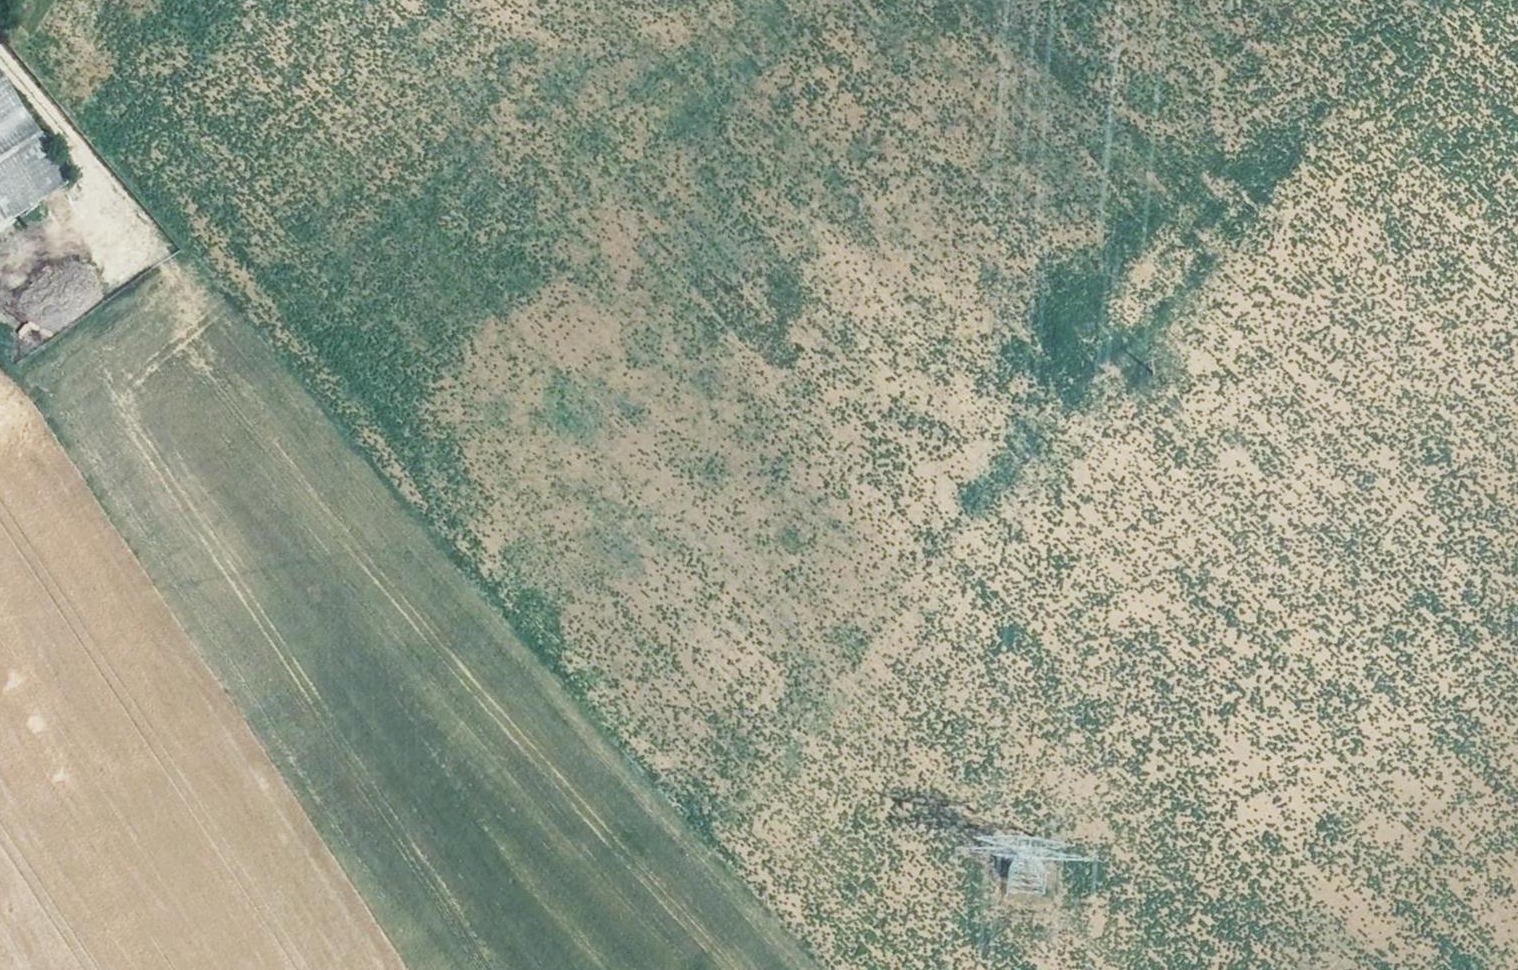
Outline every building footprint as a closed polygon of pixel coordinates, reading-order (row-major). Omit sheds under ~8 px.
[(67,180),(0,93),(0,227),(67,180)]
